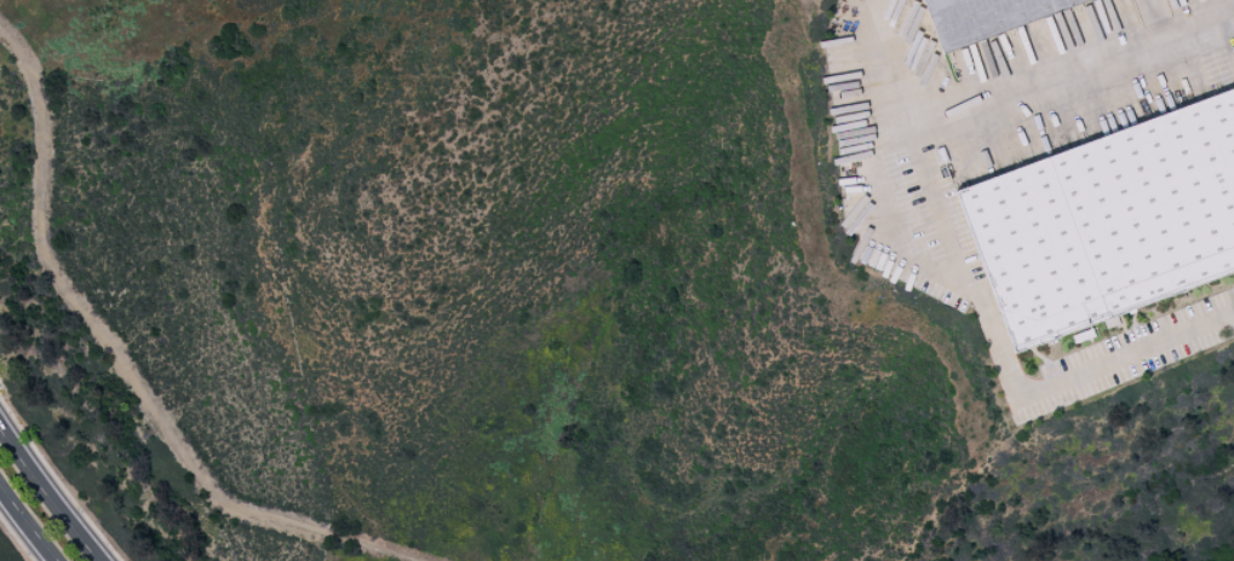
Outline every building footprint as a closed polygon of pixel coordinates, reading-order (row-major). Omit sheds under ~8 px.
[(945,56),(923,0),(1095,0),(945,56)] [(954,191),(1233,87),(1233,273),(1015,354),(954,191)]
